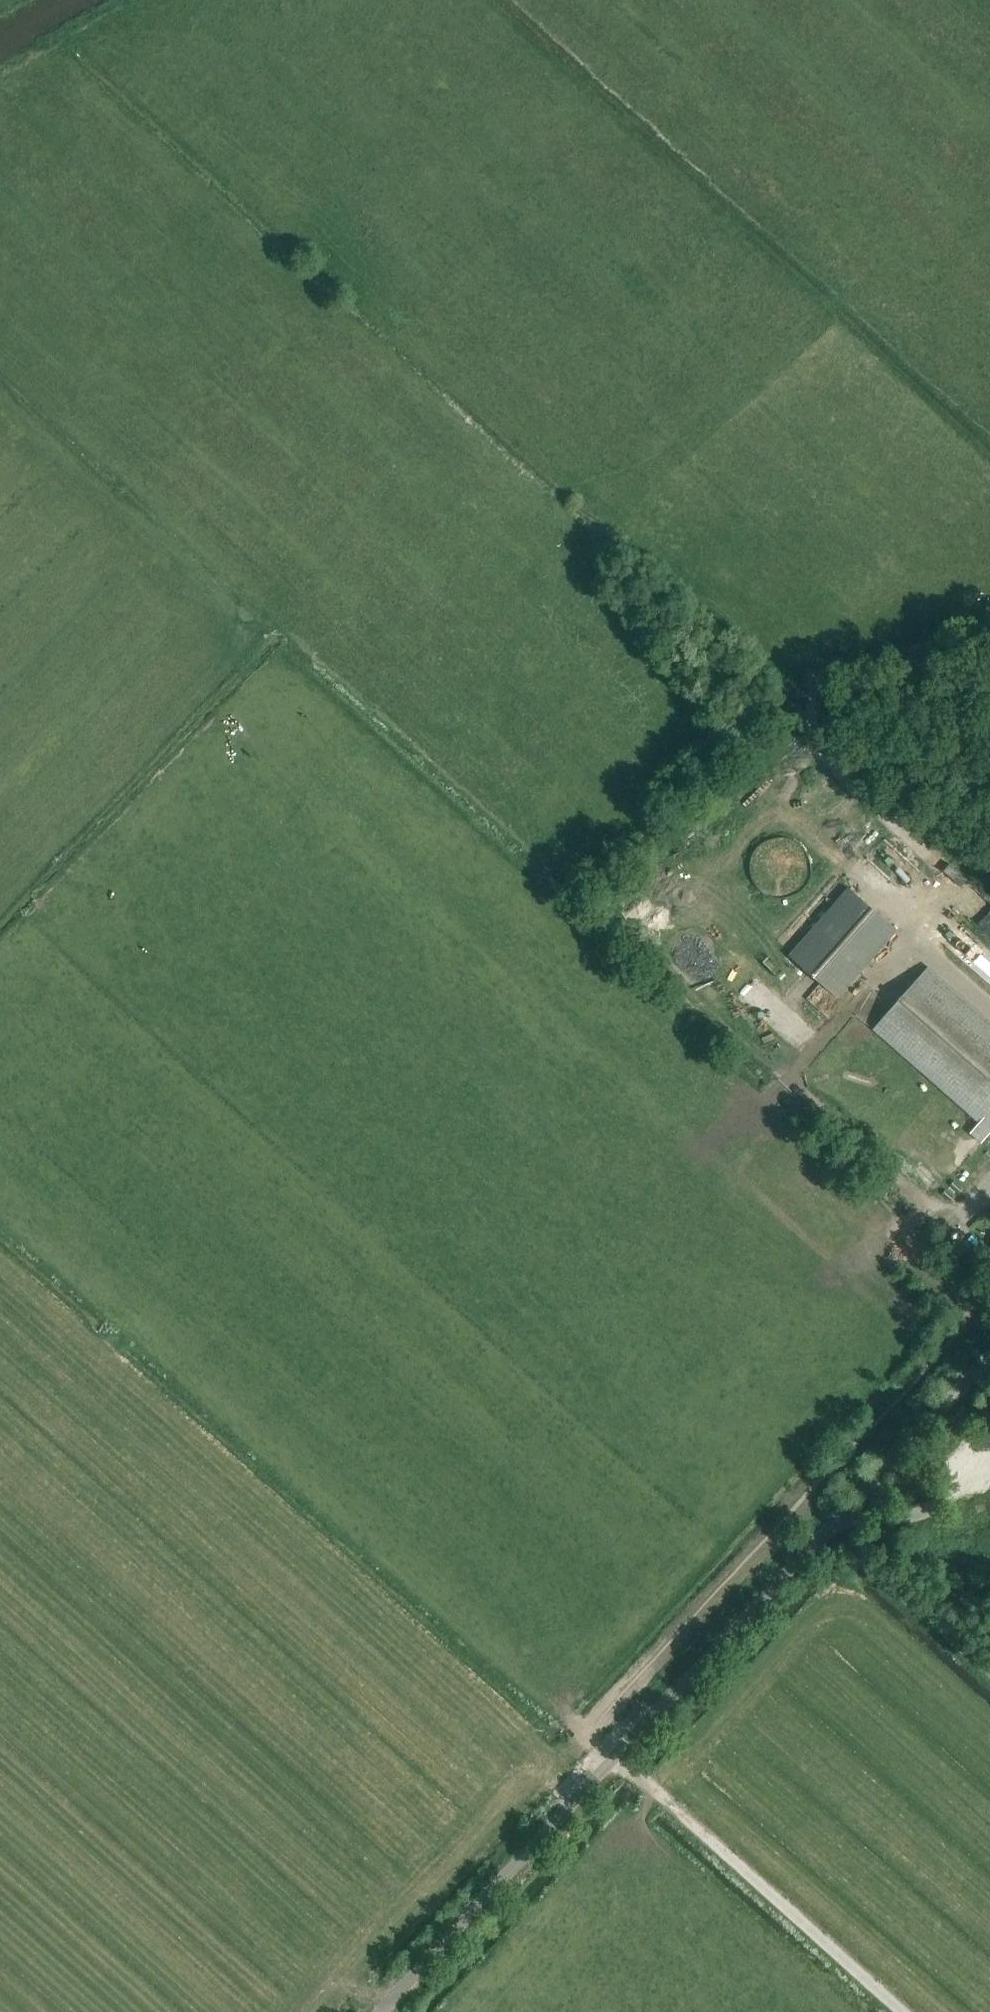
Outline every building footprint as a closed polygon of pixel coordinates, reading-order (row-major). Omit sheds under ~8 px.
[(896,853),(885,871),(900,880),(911,863),(896,853)] [(837,999),(896,931),(848,889),(789,957),(837,999)] [(928,968),(873,1030),(978,1123),(969,1134),(981,1145),(989,1134),(989,1022),(928,968)]
